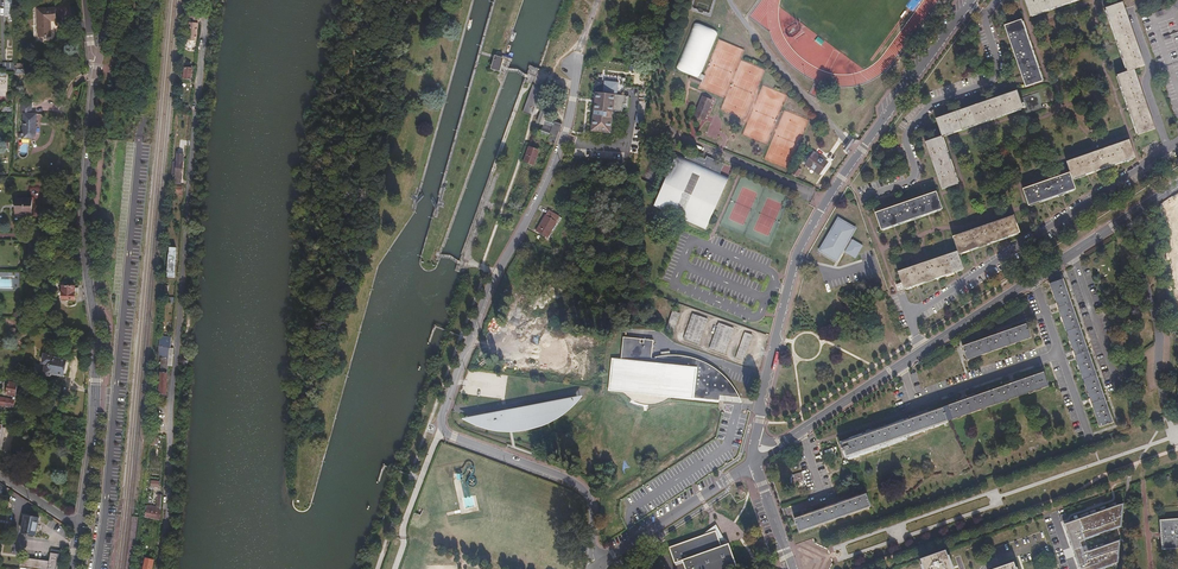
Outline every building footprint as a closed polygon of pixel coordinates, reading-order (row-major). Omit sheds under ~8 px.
[(1031,16),(1075,0),(1025,0),(1031,16)] [(1145,65),(1123,2),(1105,8),(1127,71),(1117,75),(1138,134),(1155,128),(1134,69),(1145,65)] [(761,19),(769,11),(762,5),(754,13),(761,19)] [(52,36),(51,21),(56,21),(56,9),(39,10),(39,36),(52,36)] [(195,42),(198,18),(188,17),(186,41),(195,42)] [(1043,81),(1022,20),(1005,26),(1026,87),(1043,81)] [(813,39),(820,43),(822,39),(815,35),(813,39)] [(495,55),(491,68),(499,70),(503,57),(495,55)] [(698,78),(691,75),(690,78),(697,82),(698,80),(702,81),(704,74),(701,72),(698,78)] [(595,91),(604,91),(603,81),(594,81),(595,91)] [(619,82),(605,81),(604,93),(618,95),(619,82)] [(532,85),(523,111),(532,114),(537,98),(540,99),(544,89),(532,85)] [(936,119),(942,136),(986,121),(1024,108),(1026,115),(1044,108),(1038,92),(1020,98),(1017,90),(936,119)] [(594,131),(612,133),(613,111),(615,94),(604,93),(597,93),(595,111),(598,111),(597,116),(595,116),(594,131)] [(630,96),(615,94),(613,111),(623,112),(624,107),(629,108),(630,96)] [(706,113),(708,113),(713,101),(711,99),(710,101),(702,98),(703,96),(702,96),(699,104),(700,105),(699,109),(697,108),(694,114),(701,117),(701,119),(703,120),(706,113)] [(37,140),(37,115),(34,115),(34,106),(24,106),(23,140),(37,140)] [(555,142),(560,123),(546,118),(539,116),(537,122),(544,125),(541,133),(549,136),(548,140),(555,142)] [(958,183),(942,136),(926,142),(942,189),(958,183)] [(1135,157),(1128,140),(1097,151),(1066,162),(1070,172),(1023,189),(1029,205),(1032,205),(1076,189),(1072,179),(1135,157)] [(529,147),(524,161),(534,165),(539,150),(539,148),(534,146),(533,148),(529,147)] [(720,174),(724,164),(707,157),(705,160),(689,152),(685,159),(676,155),(655,205),(706,228),(728,178),(720,174)] [(819,174),(827,162),(823,160),(824,158),(820,155),(819,156),(814,153),(806,164),(819,174)] [(796,176),(801,170),(796,167),(791,173),(796,176)] [(943,208),(937,191),(917,198),(876,212),(882,229),(943,208)] [(32,214),(32,199),(16,199),(16,214),(32,214)] [(1161,208),(1162,222),(1177,216),(1177,210),(1175,203),(1171,204),(1161,208)] [(548,237),(558,221),(546,215),(537,231),(548,237)] [(1019,232),(1014,215),(985,225),(953,236),(958,251),(898,272),(902,282),(897,284),(899,291),(964,268),(959,254),(1019,232)] [(856,231),(840,222),(822,253),(838,263),(844,252),(846,254),(846,255),(856,261),(864,248),(853,242),(853,243),(850,242),(856,231)] [(175,273),(176,253),(169,253),(168,272),(175,273)] [(13,288),(13,276),(0,276),(0,288),(13,288)] [(1100,427),(1112,422),(1093,365),(1063,279),(1050,284),(1100,427)] [(76,300),(75,293),(78,293),(78,288),(75,288),(74,287),(62,287),(63,301),(76,300)] [(673,332),(680,313),(673,310),(666,329),(673,332)] [(699,344),(708,319),(693,313),(684,339),(699,344)] [(725,354),(734,328),(718,323),(710,348),(725,354)] [(1030,338),(1026,324),(1010,330),(963,346),(967,359),(1030,338)] [(743,360),(752,335),(745,332),(736,357),(743,360)] [(171,349),(172,338),(160,337),(158,359),(160,359),(160,362),(158,362),(158,365),(160,365),(159,368),(160,369),(160,372),(159,372),(159,375),(160,375),(158,394),(166,394),(167,380),(168,366),(169,348),(171,349)] [(656,359),(652,358),(653,340),(623,337),(621,361),(614,361),(611,390),(720,401),(721,396),(740,398),(734,387),(725,376),(718,370),(712,366),(706,363),(705,364),(703,363),(703,362),(692,358),(679,355),(666,355),(655,357),(656,359)] [(63,375),(66,360),(57,358),(57,356),(41,353),(38,362),(42,363),(40,374),(47,376),(48,372),(63,375)] [(1044,372),(948,406),(953,419),(986,407),(1048,385),(1044,372)] [(15,395),(17,382),(7,381),(5,394),(15,395)] [(14,400),(0,398),(0,405),(1,405),(13,407),(14,400)] [(583,398),(464,421),(473,427),(482,430),(494,433),(501,434),(513,435),(528,433),(545,429),(554,425),(561,420),(568,414),(578,407),(583,398)] [(953,419),(948,406),(910,419),(842,443),(844,447),(842,448),(843,451),(845,450),(847,456),(953,419)] [(746,493),(744,486),(737,488),(740,495),(746,493)] [(870,507),(866,493),(828,507),(795,519),(800,532),(870,507)] [(161,521),(162,499),(162,497),(162,496),(159,495),(158,508),(146,507),(145,519),(161,521)] [(37,535),(39,518),(25,516),(23,533),(37,535)] [(1177,548),(1177,519),(1161,520),(1162,549),(1177,548)] [(674,562),(670,563),(672,568),(689,568),(735,553),(725,524),(720,525),(718,520),(666,538),(674,562)] [(922,559),(924,565),(922,565),(924,568),(953,568),(955,567),(952,561),(951,561),(947,550),(922,559)] [(154,560),(151,559),(146,559),(144,568),(152,568),(154,560)]
